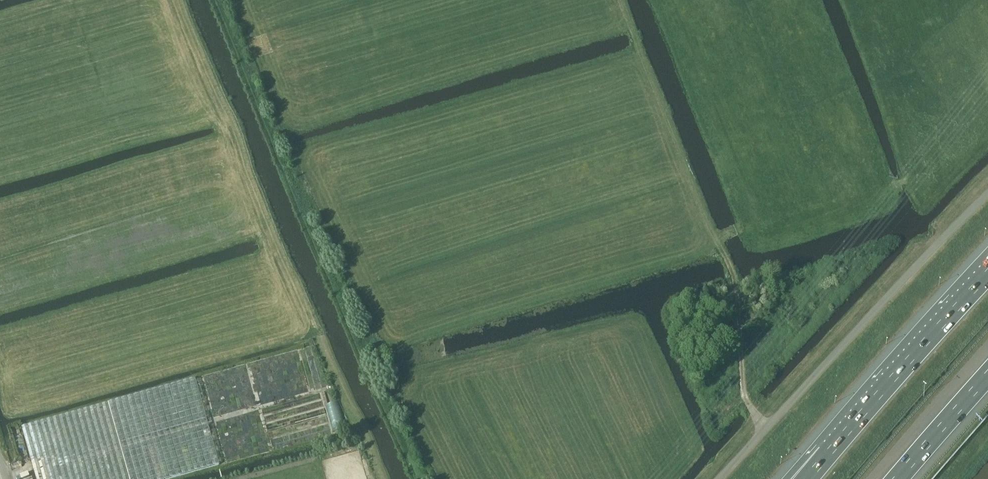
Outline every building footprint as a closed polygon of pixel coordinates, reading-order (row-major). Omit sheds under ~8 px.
[(195,379),(22,427),(35,475),(36,478),(168,478),(220,465),(195,379)]
